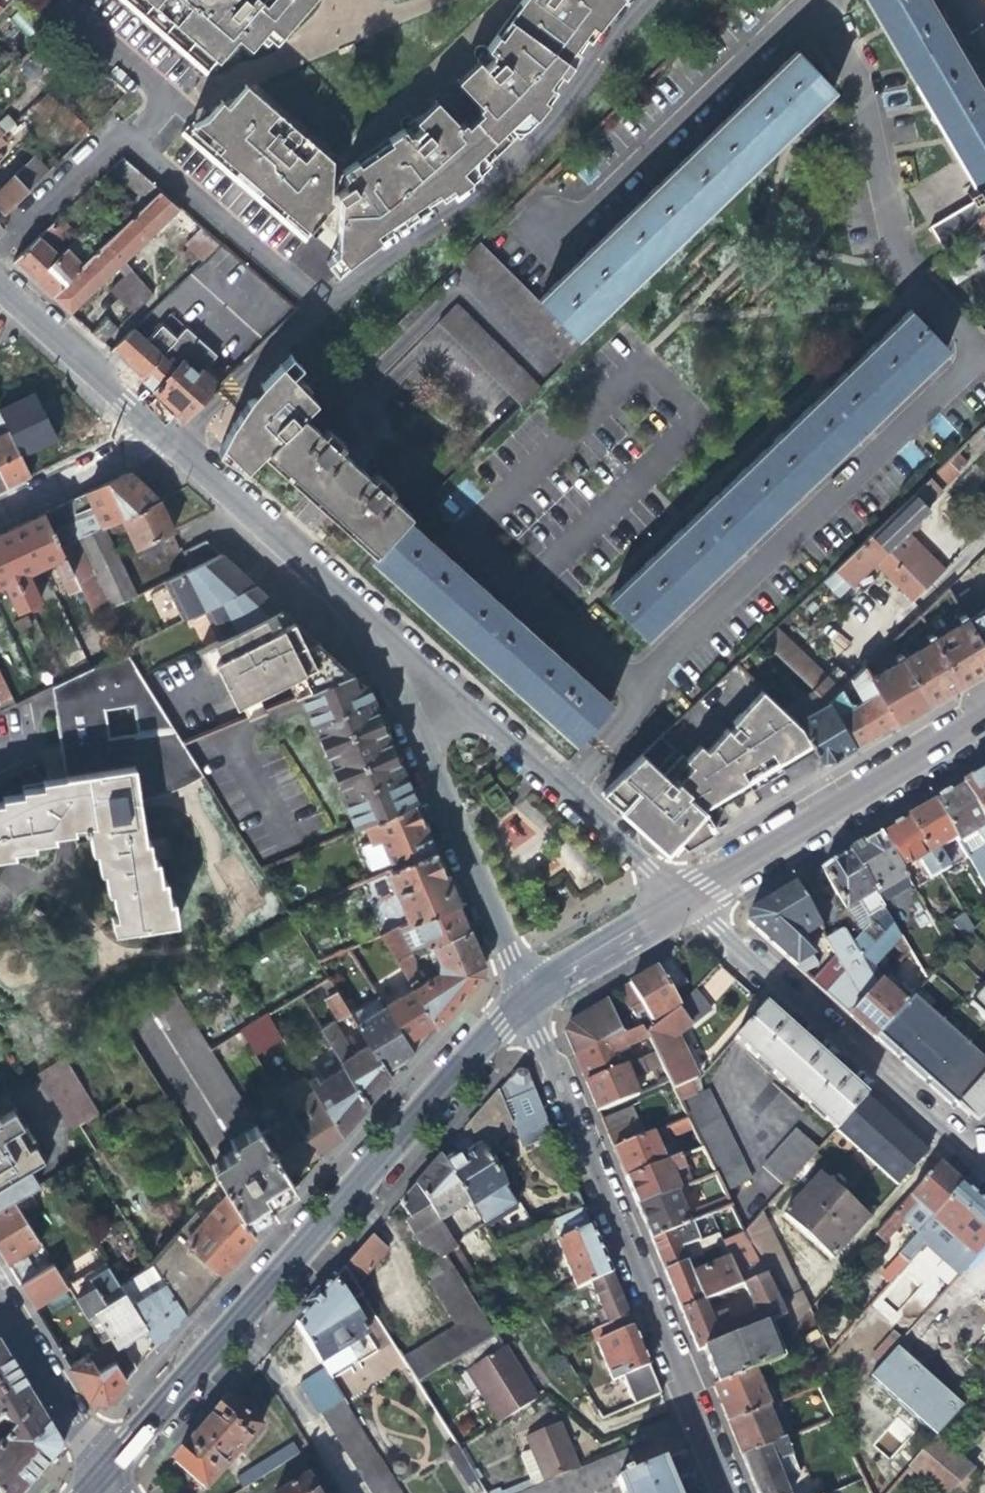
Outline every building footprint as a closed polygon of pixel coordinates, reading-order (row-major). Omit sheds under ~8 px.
[(201,76),(236,38),(247,47),(260,33),(274,45),(281,37),(278,34),(306,0),(117,0),(201,76)] [(516,7),(484,50),(486,56),(491,61),(483,68),(486,72),(476,82),(466,91),(480,106),(459,126),(445,112),(434,122),(424,132),(421,128),(419,130),(413,136),(409,133),(401,131),(344,169),(340,172),(343,178),(340,180),(340,183),(340,186),(342,189),(334,195),(338,201),(335,234),(333,252),(344,262),(367,244),(400,222),(450,190),(476,171),(499,151),(522,130),(557,86),(575,58),(604,18),(620,0),(522,0),(516,7)] [(984,98),(927,0),(867,0),(975,186),(984,181),(984,100),(984,98)] [(536,298),(573,337),(831,89),(796,52),(761,85),(711,133),(658,183),(598,239),(536,298)] [(273,111),(251,91),(242,95),(208,109),(210,116),(197,121),(185,126),(178,135),(302,244),(318,225),(314,221),(328,206),(329,186),(329,173),(300,147),(290,138),(294,137),(296,135),(296,132),(296,130),(273,111)] [(43,124),(54,113),(62,105),(48,92),(29,110),(43,124)] [(90,130),(62,105),(54,113),(82,138),(90,130)] [(14,123),(7,115),(0,122),(0,137),(14,123)] [(38,181),(24,166),(0,189),(0,219),(38,181)] [(984,216),(984,181),(975,186),(967,191),(972,200),(928,225),(946,255),(977,223),(984,216)] [(142,244),(169,218),(178,209),(159,192),(103,247),(121,264),(142,244)] [(169,218),(190,237),(199,227),(178,209),(169,218)] [(32,280),(51,297),(96,253),(77,238),(62,252),(59,255),(52,248),(55,245),(72,229),(61,220),(41,238),(39,236),(12,262),(32,280)] [(220,245),(199,227),(190,237),(182,246),(201,263),(220,245)] [(461,260),(561,364),(581,344),(573,337),(536,298),(481,241),(461,260)] [(62,252),(55,245),(52,248),(59,255),(62,252)] [(70,313),(114,271),(121,264),(103,247),(96,253),(51,297),(62,306),(70,313)] [(155,295),(121,264),(114,271),(120,277),(107,291),(118,304),(131,318),(155,295)] [(437,322),(517,407),(537,387),(457,303),(437,322)] [(925,369),(946,348),(911,310),(610,600),(645,637),(674,609),(733,556),(801,489),(867,428),(925,369)] [(108,320),(92,334),(104,345),(119,330),(108,320)] [(146,382),(185,418),(218,385),(203,371),(218,356),(188,328),(179,337),(162,323),(146,340),(134,329),(111,351),(146,382)] [(246,469),(262,453),(302,414),(327,391),(297,365),(305,359),(297,350),(290,357),(256,389),(231,428),(233,431),(221,442),(246,469)] [(311,497),(371,552),(373,554),(403,517),(408,511),(388,494),(393,487),(377,473),(372,478),(339,448),(344,443),(326,427),(322,432),(302,414),(262,453),(311,497)] [(0,431),(0,482),(2,486),(13,480),(25,475),(4,429),(0,431)] [(950,459),(871,533),(923,587),(925,588),(943,571),(907,532),(914,525),(930,510),(925,506),(942,490),(939,488),(959,468),(950,459)] [(88,497),(102,527),(104,526),(121,518),(158,500),(128,472),(107,483),(74,498),(76,503),(88,497)] [(60,547),(102,527),(88,497),(76,503),(74,498),(57,506),(65,521),(51,528),(60,547)] [(165,513),(158,500),(121,518),(135,549),(174,531),(165,513)] [(65,521),(57,506),(43,512),(51,528),(65,521)] [(78,587),(76,581),(60,547),(51,528),(43,512),(16,525),(0,533),(0,585),(2,584),(15,608),(37,597),(25,573),(52,560),(67,592),(78,587)] [(444,554),(403,517),(373,554),(371,552),(368,556),(576,743),(610,704),(576,674),(528,630),(444,554)] [(124,568),(104,526),(102,527),(60,547),(90,614),(137,592),(124,568)] [(912,598),(923,587),(871,533),(823,580),(840,597),(877,561),(912,598)] [(219,553),(204,540),(182,550),(190,567),(219,553)] [(219,553),(165,579),(184,615),(203,606),(246,585),(243,575),(232,566),(219,553)] [(251,582),(243,575),(246,585),(251,582)] [(966,621),(984,652),(984,609),(978,613),(958,578),(947,589),(966,621)] [(203,606),(220,640),(245,627),(281,610),(280,609),(276,611),(270,600),(265,595),(251,582),(246,585),(203,606)] [(280,609),(270,600),(276,611),(280,609)] [(294,670),(329,653),(309,635),(281,610),(245,627),(254,643),(275,632),(294,670)] [(934,640),(960,683),(978,672),(984,667),(984,652),(966,621),(934,640)] [(299,695),(352,674),(329,653),(294,670),(275,632),(254,643),(245,627),(220,640),(208,646),(235,700),(241,697),(258,689),(289,675),(297,695),(299,695)] [(760,640),(815,691),(828,704),(839,694),(851,682),(833,666),(825,675),(774,627),(760,640)] [(934,640),(903,659),(929,701),(944,692),(960,683),(934,640)] [(114,931),(177,922),(174,899),(170,899),(167,879),(161,880),(158,857),(153,858),(150,836),(143,837),(137,796),(203,775),(180,738),(144,680),(125,650),(51,687),(55,718),(48,719),(58,777),(48,779),(36,780),(37,784),(16,787),(18,797),(0,800),(0,857),(8,856),(7,849),(29,847),(28,842),(48,838),(47,834),(82,829),(87,851),(93,851),(94,872),(101,871),(103,891),(113,890),(117,915),(111,916),(114,931)] [(903,659),(870,679),(896,721),(912,711),(929,701),(903,659)] [(846,705),(839,694),(828,704),(853,747),(876,733),(896,721),(870,679),(864,669),(851,682),(863,703),(855,709),(846,705)] [(15,705),(0,672),(0,713),(15,705)] [(355,828),(366,823),(415,804),(392,747),(366,686),(352,674),(299,695),(355,828)] [(801,726),(784,710),(760,688),(738,712),(748,711),(765,731),(780,756),(809,739),(801,726)] [(258,689),(241,697),(249,714),(267,707),(258,689)] [(815,691),(784,710),(801,726),(809,739),(823,765),(839,755),(853,747),(828,704),(815,691)] [(639,817),(634,823),(665,851),(675,841),(684,849),(716,830),(701,804),(745,777),(740,768),(752,761),(758,770),(780,756),(765,731),(748,711),(738,712),(732,719),(738,726),(697,766),(694,762),(687,755),(664,777),(642,754),(607,788),(639,817)] [(738,726),(732,719),(694,762),(697,766),(738,726)] [(740,768),(745,777),(752,774),(758,770),(752,761),(740,768)] [(977,776),(964,784),(984,820),(984,772),(977,776)] [(984,884),(984,820),(964,784),(949,793),(936,801),(959,839),(984,884)] [(601,793),(634,823),(639,817),(607,788),(601,793)] [(940,850),(959,839),(936,801),(922,809),(909,817),(940,869),(948,864),(940,850)] [(362,845),(375,873),(434,849),(424,826),(415,804),(366,823),(374,840),(362,845)] [(495,824),(509,849),(532,836),(518,811),(495,824)] [(930,875),(940,869),(909,817),(894,826),(880,834),(903,871),(922,860),(930,875)] [(910,883),(903,871),(880,834),(867,842),(850,852),(880,900),(910,883)] [(412,923),(419,920),(457,904),(446,877),(434,849),(375,873),(377,878),(392,872),(412,923)] [(850,907),(856,904),(862,900),(867,908),(875,902),(877,906),(882,904),(880,900),(850,852),(838,859),(822,868),(847,909),(850,907)] [(747,920),(802,970),(817,961),(803,934),(819,924),(795,884),(775,896),(749,912),(747,920)] [(895,924),(882,904),(877,906),(875,902),(867,908),(862,900),(856,904),(875,935),(895,924)] [(423,949),(430,947),(468,931),(463,918),(457,904),(419,920),(428,942),(421,944),(423,949)] [(901,934),(895,924),(875,935),(856,904),(850,907),(864,931),(854,944),(869,967),(901,934)] [(803,934),(817,961),(834,950),(827,938),(819,924),(803,934)] [(379,936),(395,961),(414,953),(398,929),(379,936)] [(844,968),(824,989),(848,1011),(875,982),(877,980),(869,967),(854,944),(844,929),(827,938),(834,950),(844,968)] [(440,972),(412,989),(436,1026),(462,996),(480,976),(483,965),(468,931),(430,947),(440,972)] [(844,968),(834,950),(817,961),(802,970),(824,989),(844,968)] [(418,960),(414,953),(395,961),(401,972),(409,985),(422,976),(417,967),(418,960)] [(670,958),(656,966),(671,990),(684,982),(670,958)] [(671,990),(656,966),(647,971),(630,982),(617,989),(623,999),(625,998),(642,1025),(651,1019),(651,1017),(677,1001),(671,990)] [(408,992),(384,1007),(413,1053),(425,1038),(436,1026),(412,989),(409,985),(401,972),(397,974),(408,992)] [(879,977),(877,980),(875,982),(887,993),(861,1023),(873,1034),(912,991),(899,980),(892,988),(879,977)] [(887,993),(875,982),(848,1011),(861,1023),(887,993)] [(969,1001),(984,1016),(984,985),(969,1001)] [(255,1117),(173,988),(149,1003),(231,1133),(255,1117)] [(678,1004),(651,1019),(642,1025),(654,1052),(661,1065),(668,1081),(672,1089),(691,1079),(698,1076),(678,1035),(708,1009),(701,1000),(692,989),(678,1004)] [(336,990),(323,997),(336,1018),(349,1010),(336,990)] [(955,1102),(984,1069),(984,1057),(912,991),(873,1034),(897,1055),(900,1052),(905,1056),(902,1060),(923,1079),(926,1076),(932,1081),(929,1084),(949,1103),(952,1099),(955,1102)] [(404,1062),(413,1053),(384,1007),(380,1000),(352,1015),(369,1043),(385,1068),(396,1061),(402,1058),(404,1062)] [(564,1029),(573,1054),(623,1033),(606,1000),(587,1012),(566,1025),(564,1029)] [(834,1130),(864,1097),(823,1060),(762,1006),(733,1038),(772,1073),(768,1078),(805,1111),(809,1107),(834,1130)] [(281,1037),(268,1014),(240,1031),(254,1053),(281,1037)] [(320,1027),(345,1067),(368,1103),(382,1087),(391,1077),(385,1068),(369,1043),(353,1054),(332,1020),(320,1027)] [(637,1041),(644,1056),(654,1052),(642,1025),(623,1033),(573,1054),(580,1070),(585,1080),(626,1063),(620,1048),(637,1041)] [(644,1056),(626,1063),(632,1077),(661,1065),(654,1052),(644,1056)] [(72,1129),(99,1112),(64,1056),(37,1073),(72,1129)] [(632,1077),(626,1063),(585,1080),(592,1098),(597,1110),(638,1093),(632,1077)] [(315,1079),(309,1083),(340,1135),(356,1117),(368,1103),(345,1067),(318,1084),(315,1079)] [(517,1068),(498,1090),(510,1125),(515,1127),(524,1148),(553,1136),(526,1071),(517,1068)] [(955,1102),(968,1113),(972,1109),(979,1116),(984,1109),(984,1069),(955,1102)] [(283,1101),(291,1114),(314,1152),(328,1143),(340,1135),(309,1083),(304,1076),(289,1085),(295,1094),(283,1101)] [(698,1092),(691,1079),(672,1089),(678,1102),(698,1092)] [(705,1089),(698,1092),(678,1102),(685,1116),(690,1127),(720,1190),(748,1178),(705,1089)] [(507,1134),(510,1125),(498,1090),(490,1099),(466,1127),(477,1145),(480,1150),(507,1134)] [(885,1115),(864,1097),(834,1130),(871,1162),(900,1129),(885,1115)] [(600,1118),(612,1145),(641,1133),(635,1118),(634,1119),(628,1106),(600,1118)] [(13,1200),(38,1184),(30,1170),(46,1160),(15,1109),(0,1118),(0,1207),(13,1200)] [(291,1114),(260,1132),(283,1171),(300,1160),(314,1152),(291,1114)] [(685,1116),(641,1133),(612,1145),(615,1154),(624,1175),(663,1158),(655,1137),(660,1135),(661,1139),(690,1127),(685,1116)] [(477,1145),(466,1127),(441,1155),(446,1164),(477,1145)] [(784,1185),(786,1182),(818,1148),(795,1128),(761,1164),(784,1185)] [(915,1142),(900,1129),(871,1162),(896,1185),(926,1152),(915,1142)] [(293,1186),(283,1171),(260,1132),(231,1138),(228,1141),(233,1148),(220,1157),(222,1160),(217,1164),(211,1167),(216,1176),(247,1226),(254,1222),(273,1210),(268,1203),(278,1196),(293,1186)] [(480,1150),(477,1145),(446,1164),(481,1223),(484,1227),(515,1208),(480,1150)] [(679,1152),(663,1158),(624,1175),(631,1191),(636,1204),(673,1189),(691,1182),(679,1152)] [(481,1223),(446,1164),(441,1155),(430,1168),(415,1184),(453,1241),(481,1223)] [(909,1197),(931,1216),(960,1183),(949,1173),(938,1164),(909,1197)] [(821,1174),(786,1213),(833,1258),(869,1220),(821,1174)] [(194,1211),(174,1233),(219,1273),(235,1254),(253,1234),(247,1226),(216,1176),(187,1206),(194,1211)] [(931,1216),(977,1257),(984,1247),(984,1205),(981,1201),(960,1183),(931,1216)] [(456,1245),(453,1241),(415,1184),(406,1195),(399,1203),(409,1216),(405,1220),(432,1260),(424,1265),(431,1277),(427,1279),(452,1323),(399,1356),(414,1381),(447,1360),(455,1355),(491,1333),(461,1280),(444,1252),(456,1245)] [(710,1213),(707,1205),(684,1215),(673,1189),(636,1204),(643,1221),(650,1238),(685,1224),(710,1213)] [(904,1219),(917,1231),(931,1216),(909,1197),(896,1212),(904,1219)] [(724,1198),(707,1205),(710,1213),(727,1206),(724,1198)] [(13,1200),(0,1207),(0,1254),(5,1262),(39,1241),(13,1200)] [(559,1239),(574,1277),(578,1286),(593,1280),(610,1273),(601,1250),(584,1209),(558,1219),(566,1237),(559,1239)] [(740,1232),(751,1256),(761,1277),(782,1320),(789,1335),(806,1315),(811,1309),(762,1209),(740,1232)] [(884,1242),(904,1219),(896,1212),(875,1235),(884,1242)] [(977,1257),(931,1216),(917,1231),(897,1254),(899,1256),(907,1263),(923,1245),(933,1234),(959,1256),(949,1267),(959,1276),(977,1257)] [(663,1270),(687,1261),(678,1241),(690,1236),(685,1224),(650,1238),(663,1270)] [(152,1259),(154,1262),(185,1312),(204,1289),(219,1273),(174,1233),(152,1259)] [(371,1234),(343,1266),(355,1286),(384,1252),(383,1245),(371,1234)] [(923,1245),(949,1267),(959,1256),(933,1234),(923,1245)] [(472,1273),(456,1245),(444,1252),(461,1280),(472,1273)] [(695,1257),(687,1261),(703,1301),(742,1285),(733,1263),(730,1255),(699,1268),(695,1257)] [(733,1263),(742,1285),(761,1277),(751,1256),(733,1263)] [(900,1270),(907,1263),(899,1256),(892,1264),(900,1270)] [(703,1301),(687,1261),(663,1270),(667,1278),(680,1310),(703,1301)] [(119,1283),(146,1326),(157,1344),(174,1324),(185,1312),(154,1262),(119,1283)] [(68,1286),(53,1263),(19,1284),(27,1297),(33,1307),(68,1286)] [(319,1293),(295,1321),(320,1360),(329,1374),(360,1355),(361,1348),(355,1338),(366,1331),(348,1302),(360,1294),(355,1286),(343,1266),(319,1293)] [(597,1311),(603,1325),(628,1314),(621,1297),(610,1273),(593,1280),(604,1308),(597,1311)] [(79,1304),(103,1343),(126,1379),(136,1367),(121,1342),(133,1334),(146,1326),(119,1283),(113,1274),(87,1290),(91,1296),(79,1304)] [(531,1306),(578,1286),(574,1277),(526,1297),(531,1306)] [(712,1321),(703,1301),(680,1310),(690,1335),(698,1354),(702,1352),(769,1325),(782,1320),(761,1277),(742,1285),(754,1314),(732,1323),(728,1314),(712,1321)] [(624,1374),(648,1364),(641,1345),(628,1314),(603,1325),(592,1329),(613,1379),(624,1374)] [(375,1344),(385,1341),(377,1317),(368,1320),(375,1344)] [(711,1372),(718,1387),(755,1372),(784,1360),(769,1325),(702,1352),(711,1372)] [(499,1346),(491,1333),(455,1355),(463,1367),(495,1420),(533,1396),(517,1370),(502,1344),(499,1346)] [(893,1335),(886,1343),(894,1350),(901,1342),(893,1335)] [(116,1391),(126,1379),(103,1343),(68,1364),(89,1399),(107,1401),(116,1391)] [(872,1359),(880,1366),(894,1350),(886,1343),(872,1359)] [(0,1446),(0,1492),(25,1492),(55,1459),(56,1441),(24,1388),(0,1349),(0,1422),(4,1420),(11,1433),(0,1446)] [(455,1372),(463,1367),(455,1355),(447,1360),(455,1372)] [(648,1364),(624,1374),(635,1403),(660,1393),(648,1364)] [(769,1407),(755,1372),(718,1387),(713,1389),(720,1407),(727,1424),(769,1407)] [(350,1408),(328,1375),(316,1383),(303,1391),(323,1424),(329,1421),(374,1492),(402,1492),(350,1408)] [(201,1428),(172,1460),(205,1489),(258,1427),(226,1399),(201,1428)] [(776,1404),(769,1407),(727,1424),(734,1441),(742,1459),(768,1448),(779,1444),(768,1416),(779,1411),(776,1404)] [(893,1418),(879,1445),(894,1453),(908,1426),(893,1418)] [(521,1454),(530,1478),(532,1484),(573,1468),(566,1448),(557,1424),(523,1437),(528,1450),(521,1454)] [(677,1432),(629,1451),(637,1470),(661,1460),(685,1450),(677,1432)] [(779,1444),(768,1448),(781,1479),(795,1473),(783,1442),(779,1444)] [(257,1479),(298,1454),(291,1444),(251,1469),(257,1479)] [(931,1444),(907,1472),(931,1492),(953,1492),(968,1476),(949,1460),(931,1444)] [(637,1470),(629,1451),(628,1447),(573,1468),(532,1484),(508,1492),(585,1492),(592,1490),(591,1487),(614,1479),(637,1470)] [(768,1448),(742,1459),(754,1490),(755,1492),(787,1492),(781,1479),(768,1448)] [(637,1470),(614,1479),(620,1492),(675,1492),(661,1460),(637,1470)] [(307,1477),(281,1492),(316,1492),(307,1477)] [(500,1490),(501,1492),(508,1492),(532,1484),(530,1478),(500,1490)]
